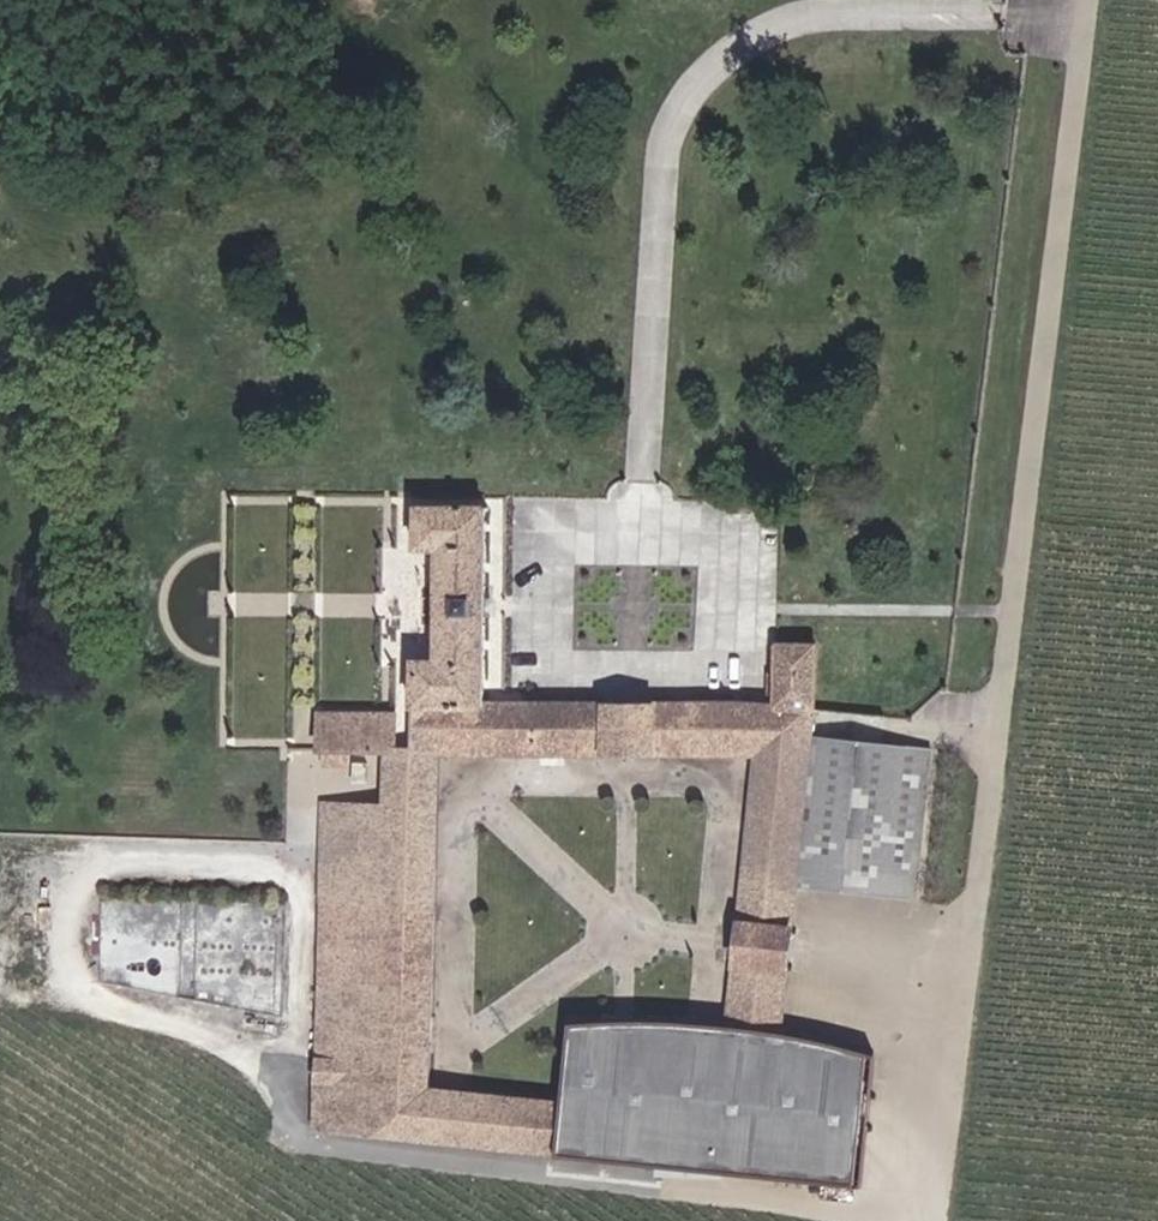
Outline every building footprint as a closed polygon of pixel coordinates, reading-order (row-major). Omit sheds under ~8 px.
[(400,798),(450,801),(450,764),(441,764),(442,746),(767,755),(745,1018),(666,1010),(582,1006),(576,1085),(445,1075),(448,898),(355,897),(354,945),(330,945),(327,1124),(867,1174),(879,1042),(826,1031),(790,1024),(801,890),(813,740),(820,647),(773,647),(770,702),(501,699),(500,498),(434,498),(432,535),(453,536),(449,650),(430,651),(427,745),(402,744),(400,798)] [(932,749),(813,740),(801,890),(920,900),(932,749)] [(382,758),(369,758),(369,779),(382,780),(382,758)] [(400,798),(333,795),(330,945),(354,945),(355,897),(448,898),(450,801),(400,798)] [(796,976),(796,1003),(815,1003),(815,976),(796,976)]
